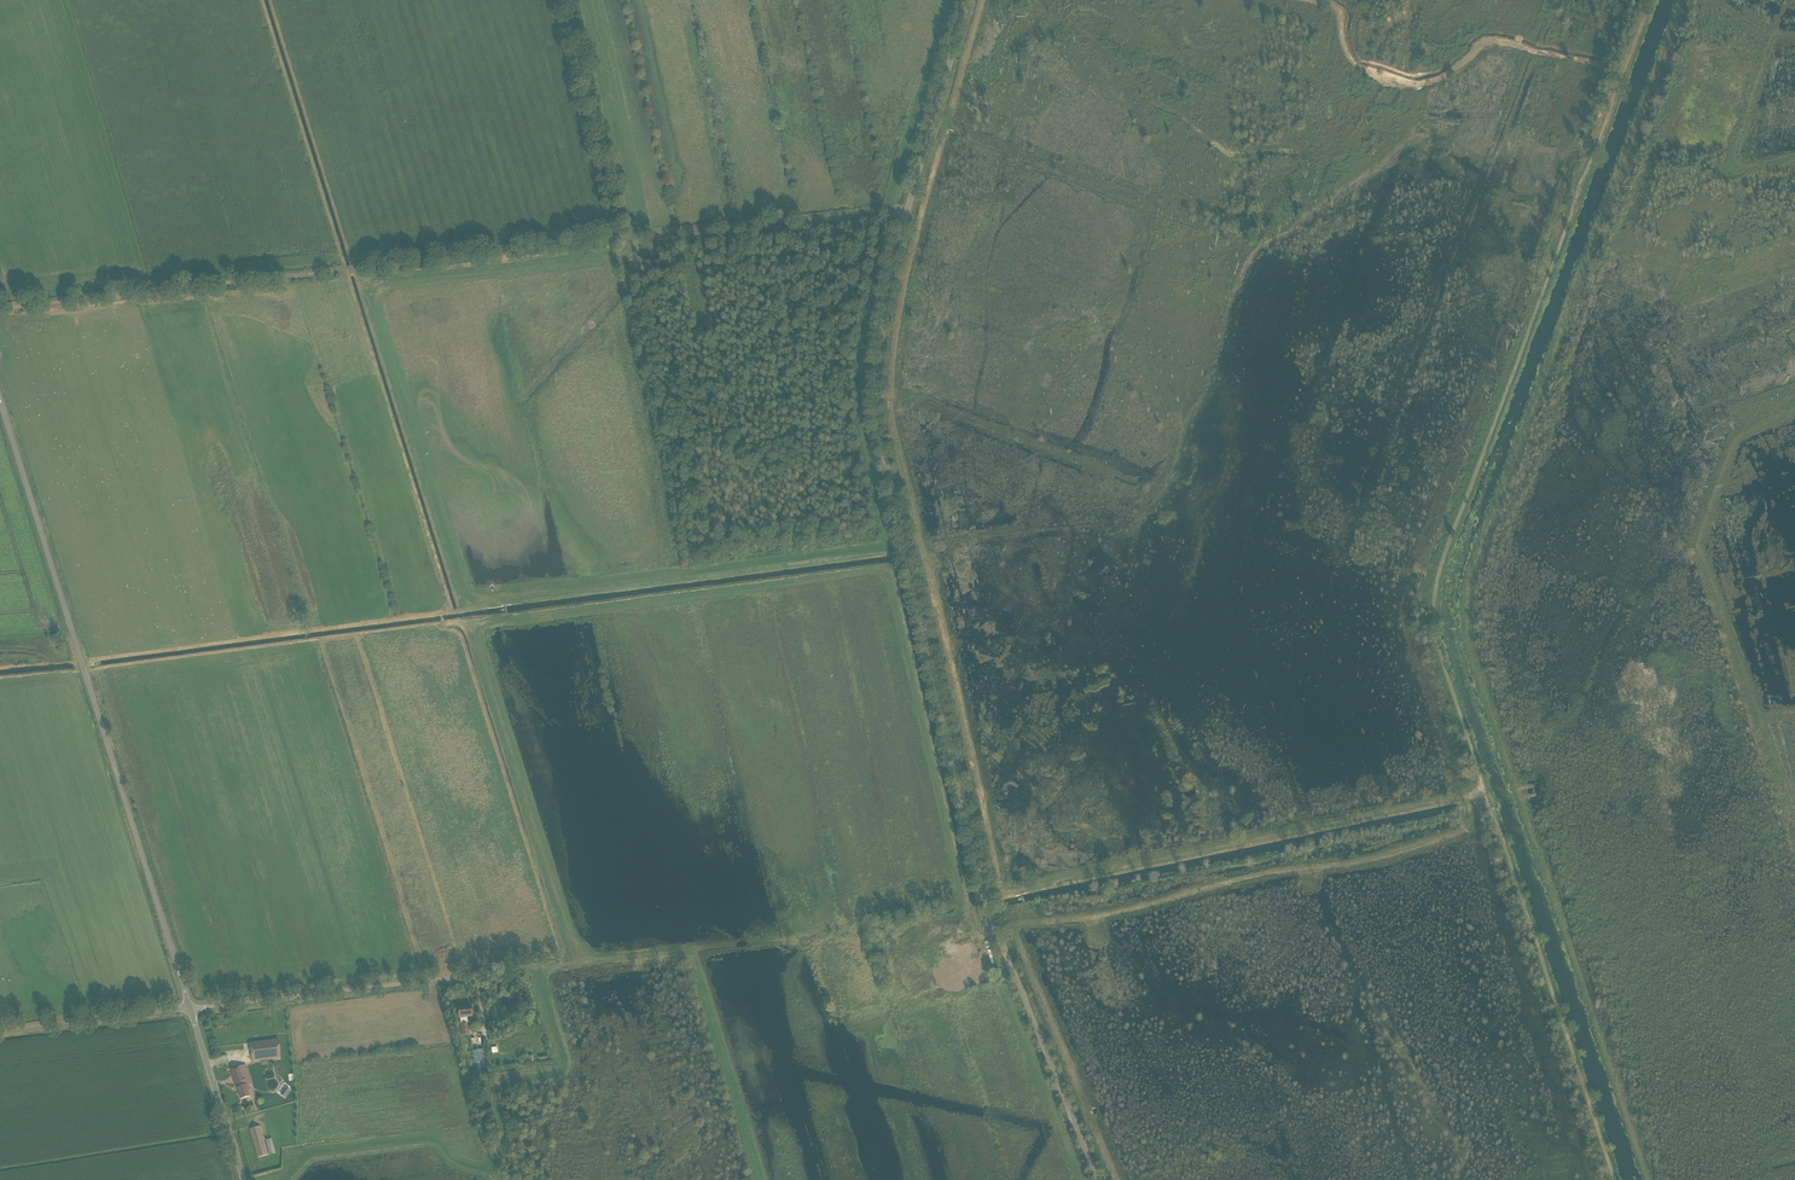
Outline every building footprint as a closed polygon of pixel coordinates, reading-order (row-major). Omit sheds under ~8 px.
[(461,1024),(462,1035),(468,1035),(467,1023),(466,1023),(466,1017),(472,1016),(471,1007),(458,1008),(459,1018),(461,1017),(462,1024),(461,1024)] [(476,1063),(477,1070),(485,1069),(480,1037),(469,1039),(473,1063),(476,1063)] [(250,1043),(252,1061),(280,1058),(278,1040),(250,1043)] [(237,1088),(241,1100),(247,1098),(249,1097),(248,1092),(251,1091),(249,1085),(251,1085),(245,1065),(236,1067),(230,1069),(236,1088),(237,1088)] [(290,1091),(285,1088),(281,1094),(286,1098),(290,1091)] [(250,1129),(258,1158),(268,1155),(260,1126),(250,1129)]
